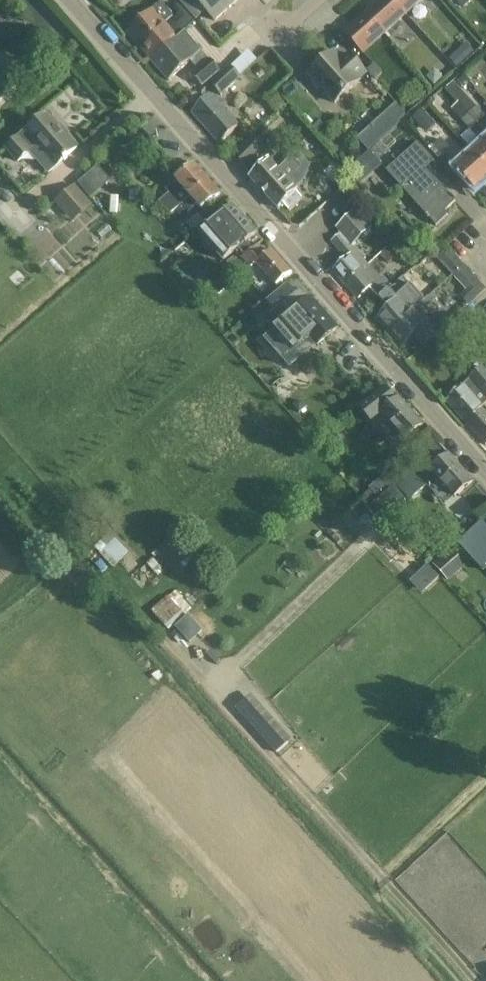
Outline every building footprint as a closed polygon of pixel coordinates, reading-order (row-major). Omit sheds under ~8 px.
[(215,21),(238,0),(196,0),(215,21)] [(393,0),(381,0),(366,14),(385,34),(406,15),(393,0)] [(406,15),(423,0),(393,0),(406,15)] [(450,3),(465,18),(476,7),(469,0),(454,0),(450,3)] [(485,12),(485,0),(475,0),(485,12)] [(162,3),(134,26),(127,32),(151,59),(176,37),(177,39),(184,32),(196,22),(180,6),(171,14),(162,3)] [(438,4),(428,13),(437,23),(447,13),(438,4)] [(385,34),(366,14),(345,33),(363,53),(385,34)] [(169,81),(174,77),(191,62),(199,71),(193,76),(202,86),(220,72),(210,61),(184,32),(177,39),(176,37),(151,59),(169,81)] [(466,43),(449,59),(457,68),(475,52),(466,43)] [(249,51),(211,85),(210,85),(220,96),(259,62),(249,51)] [(359,82),(358,80),(367,72),(351,55),(341,63),(336,63),(330,57),(310,75),(335,103),(359,82)] [(11,94),(10,92),(20,83),(0,60),(0,103),(11,94)] [(375,64),(368,71),(376,81),(384,74),(375,64)] [(465,76),(458,83),(465,89),(472,83),(465,76)] [(459,103),(479,124),(485,117),(454,83),(447,90),(459,103)] [(211,98),(202,106),(193,114),(220,144),(238,127),(211,98)] [(471,131),(479,124),(459,103),(452,110),(471,131)] [(422,110),(412,119),(427,134),(437,125),(422,110)] [(32,127),(5,150),(16,162),(28,152),(29,151),(39,163),(49,175),(56,169),(65,161),(68,158),(67,157),(78,148),(47,113),(32,127)] [(264,127),(255,135),(258,139),(267,131),(264,127)] [(245,128),(239,133),(247,141),(253,136),(245,128)] [(483,144),(473,153),(485,168),(485,132),(485,131),(477,138),(483,144)] [(428,141),(443,157),(451,150),(436,133),(428,141)] [(247,168),(251,164),(266,151),(253,137),(234,154),(247,168)] [(380,142),(371,151),(379,160),(389,152),(380,142)] [(403,156),(403,157),(387,172),(405,191),(429,219),(436,226),(448,215),(445,212),(456,202),(426,169),(434,161),(417,143),(403,156)] [(344,152),(337,159),(346,169),(353,162),(344,152)] [(311,168),(303,159),(298,153),(278,171),(269,162),(250,179),(278,209),(284,204),(289,210),(302,199),(295,190),(310,178),(311,168)] [(455,169),(475,191),(485,181),(485,168),(473,153),(455,169)] [(160,202),(169,213),(208,179),(194,164),(166,189),(170,193),(160,202)] [(78,184),(88,195),(92,199),(111,182),(97,167),(78,184)] [(220,194),(208,179),(169,213),(170,215),(175,211),(180,216),(187,210),(188,211),(194,207),(199,212),(220,194)] [(75,185),(55,203),(64,213),(73,223),(93,206),(75,185)] [(200,235),(224,261),(232,254),(233,255),(239,250),(244,256),(253,249),(246,241),(257,232),(233,206),(200,235)] [(199,213),(187,224),(196,233),(208,221),(199,213)] [(332,242),(332,243),(347,260),(334,271),(346,285),(368,267),(351,248),(371,231),(355,213),(342,224),(341,235),(332,242)] [(107,225),(97,233),(102,239),(112,231),(107,225)] [(205,290),(204,292),(211,301),(230,285),(229,284),(251,265),(253,267),(257,263),(277,285),(292,272),(272,249),(268,253),(266,254),(258,245),(253,249),(244,256),(239,261),(231,268),(222,276),(205,290)] [(434,256),(452,275),(463,265),(446,246),(434,256)] [(400,255),(392,247),(382,256),(390,264),(400,255)] [(231,268),(239,261),(235,257),(227,264),(231,268)] [(463,265),(452,275),(466,291),(460,296),(469,305),(485,290),(463,265)] [(382,283),(368,267),(346,285),(358,298),(370,288),(379,298),(391,287),(385,280),(382,283)] [(389,309),(377,320),(389,333),(426,300),(425,299),(419,291),(406,277),(393,287),(380,299),(389,309)] [(273,298),(269,302),(278,313),(269,321),(271,324),(279,332),(301,357),(317,343),(319,346),(323,342),(338,328),(311,298),(310,299),(301,290),(297,294),(288,285),(273,298)] [(434,293),(429,298),(433,303),(438,298),(434,293)] [(429,298),(426,300),(389,333),(401,347),(413,336),(423,347),(436,335),(419,316),(433,303),(429,298)] [(464,312),(458,317),(465,325),(471,320),(464,312)] [(255,322),(249,316),(236,328),(237,328),(233,332),(239,337),(255,322)] [(458,317),(433,342),(441,351),(454,339),(453,338),(466,326),(465,325),(458,317)] [(453,395),(447,401),(467,423),(479,411),(485,405),(485,373),(482,369),(453,395)] [(382,414),(389,423),(382,430),(396,445),(403,438),(405,441),(423,425),(395,393),(389,398),(383,390),(362,409),(373,422),(382,414)] [(467,423),(485,445),(485,405),(479,411),(467,423)] [(441,446),(422,462),(396,486),(410,503),(428,487),(446,506),(458,495),(473,481),(441,446)] [(389,475),(385,478),(391,486),(395,482),(389,475)] [(393,490),(369,511),(375,518),(387,509),(391,513),(404,502),(393,490)] [(330,530),(327,532),(338,544),(341,541),(330,530)] [(168,541),(156,553),(169,567),(188,549),(175,536),(168,541)] [(457,545),(434,566),(448,582),(472,561),(457,545)] [(169,597),(152,612),(169,630),(192,609),(176,592),(170,598),(169,597)] [(293,742),(258,702),(251,694),(236,709),(277,754),(293,742)]
